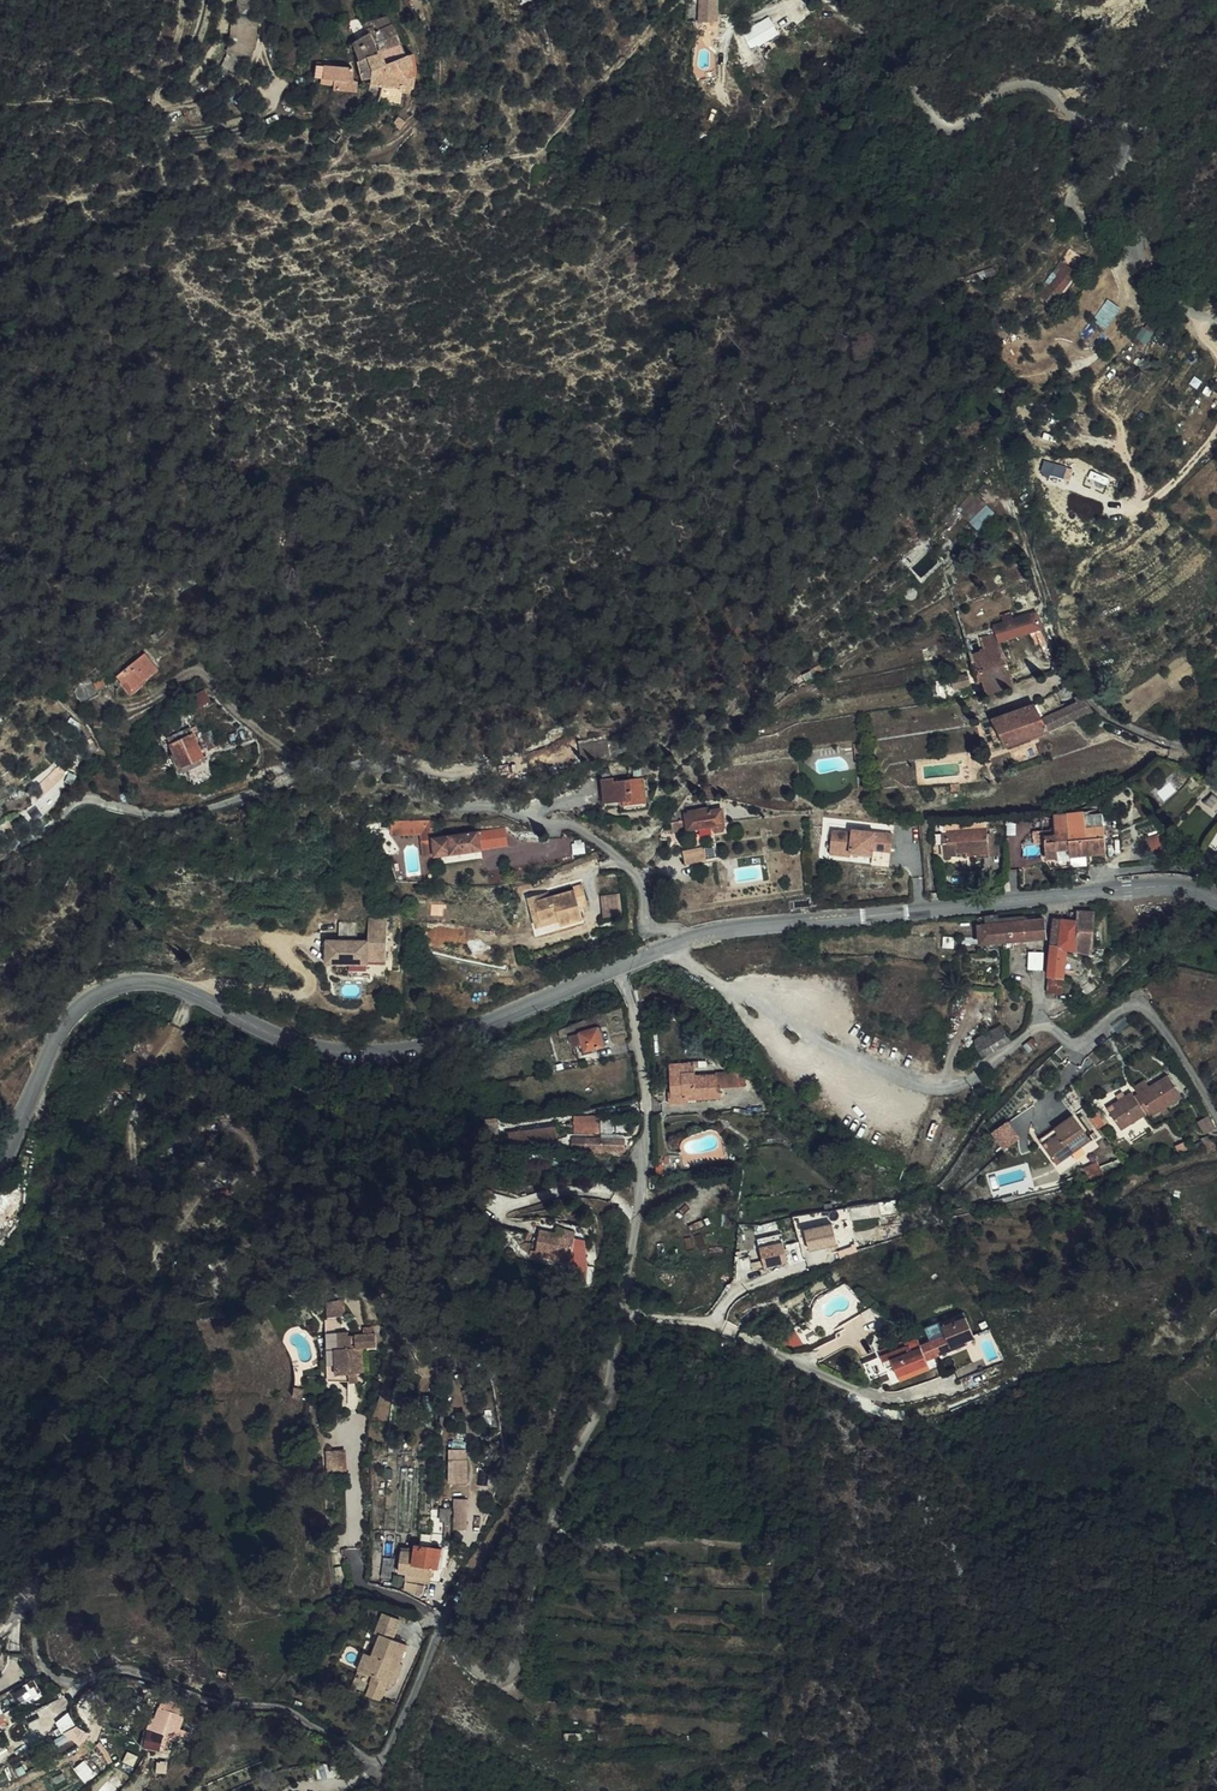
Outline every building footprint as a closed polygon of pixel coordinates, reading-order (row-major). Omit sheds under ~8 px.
[(699,22),(718,22),(720,0),(700,0),(699,22)] [(771,16),(742,30),(751,48),(780,34),(771,16)] [(233,17),(229,52),(255,55),(259,19),(233,17)] [(392,25),(388,17),(387,17),(363,24),(368,37),(371,36),(392,25)] [(393,25),(392,25),(371,36),(379,53),(381,52),(401,43),(393,25)] [(371,36),(368,37),(365,40),(365,43),(367,50),(367,57),(369,61),(372,70),(386,64),(381,52),(379,53),(371,36)] [(359,46),(357,43),(353,46),(359,61),(367,57),(367,50),(365,43),(364,46),(362,47),(359,46)] [(401,43),(381,52),(386,64),(406,55),(401,43)] [(372,70),(372,77),(371,84),(383,86),(379,102),(384,103),(402,106),(403,94),(408,95),(411,90),(415,68),(413,54),(407,55),(406,55),(386,64),(372,70)] [(372,70),(369,61),(359,65),(362,80),(367,79),(372,77),(372,70)] [(316,65),(315,78),(321,78),(324,78),(325,66),(316,65)] [(334,86),(334,90),(357,93),(357,82),(353,81),(353,68),(325,66),(324,78),(334,80),(334,86)] [(406,122),(400,117),(394,124),(400,129),(406,122)] [(328,138),(335,143),(342,134),(335,129),(330,135),(328,138)] [(1062,271),(1067,265),(1063,262),(1059,268),(1062,271)] [(1062,292),(1075,274),(1076,273),(1067,265),(1062,271),(1059,268),(1047,283),(1060,294),(1062,292)] [(983,272),(974,275),(976,280),(979,279),(979,280),(985,278),(983,272)] [(1078,277),(1075,274),(1062,292),(1064,294),(1078,277)] [(1145,325),(1137,340),(1146,345),(1154,330),(1145,325)] [(972,524),(989,507),(978,496),(960,513),(972,524)] [(196,584),(196,582),(191,575),(180,581),(181,586),(179,587),(179,592),(196,584)] [(911,601),(914,601),(917,598),(918,595),(917,592),(914,588),(910,588),(906,589),(904,593),(905,597),(907,600),(911,601)] [(1056,657),(1037,614),(1023,619),(1027,633),(1034,631),(1047,661),(1056,657)] [(1006,625),(1015,622),(1013,615),(1004,619),(1006,625)] [(1027,633),(1023,619),(1015,622),(1006,625),(995,628),(998,636),(1000,642),(1027,633)] [(981,655),(973,657),(975,662),(972,663),(976,680),(978,683),(983,682),(990,680),(994,693),(1014,685),(1000,642),(998,636),(982,641),(986,653),(981,655)] [(116,676),(122,684),(126,681),(132,687),(144,678),(146,680),(157,670),(145,654),(116,676)] [(970,684),(968,675),(952,680),(954,688),(970,684)] [(109,684),(105,677),(93,684),(98,694),(108,689),(106,685),(109,684)] [(126,681),(122,684),(121,684),(130,696),(147,683),(146,680),(144,678),(132,687),(126,681)] [(987,695),(994,693),(990,680),(983,682),(987,695)] [(79,699),(82,704),(99,695),(98,694),(93,684),(79,687),(74,693),(78,700),(79,699)] [(166,716),(171,725),(191,712),(209,701),(203,692),(166,716)] [(1061,705),(1055,693),(1035,705),(1040,715),(1061,705)] [(1048,731),(1090,712),(1092,711),(1080,694),(1075,698),(1077,703),(1063,710),(1061,705),(1040,715),(1048,731)] [(1048,731),(1040,715),(1035,705),(992,720),(995,725),(1007,747),(1049,732),(1048,731)] [(188,764),(189,768),(205,760),(189,729),(167,740),(170,745),(180,767),(188,764)] [(202,735),(207,748),(215,746),(217,751),(232,746),(231,742),(235,740),(233,733),(213,740),(210,732),(202,735)] [(583,758),(611,754),(609,736),(581,741),(583,758)] [(164,748),(165,748),(170,745),(167,740),(161,743),(164,748)] [(35,801),(64,775),(58,769),(36,789),(39,792),(32,798),(35,801)] [(620,802),(620,806),(646,803),(643,779),(614,782),(614,779),(602,781),(605,803),(620,802)] [(1175,780),(1158,790),(1163,797),(1179,787),(1175,780)] [(646,803),(620,806),(621,813),(647,809),(646,803)] [(724,824),(721,810),(710,812),(710,809),(686,813),(689,830),(713,826),(724,824)] [(1102,825),(1101,815),(1089,815),(1085,816),(1084,812),(1066,814),(1069,850),(1070,854),(1106,851),(1104,825),(1102,825)] [(1044,836),(1046,856),(1058,855),(1058,851),(1069,850),(1066,814),(1054,815),(1055,829),(1056,829),(1056,835),(1044,836)] [(687,830),(686,821),(673,822),(674,832),(687,830)] [(946,831),(988,828),(988,821),(932,822),(933,831),(942,831),(943,846),(947,845),(946,831)] [(389,824),(390,836),(420,836),(421,842),(433,841),(432,834),(431,829),(430,823),(389,824)] [(724,824),(713,826),(714,831),(716,833),(723,832),(725,829),(724,824)] [(988,834),(988,828),(946,831),(947,845),(943,846),(944,858),(956,857),(955,853),(967,852),(977,851),(978,857),(990,857),(988,834)] [(486,846),(507,843),(504,829),(484,832),(486,846)] [(1207,843),(1215,850),(1216,848),(1216,830),(1207,843)] [(834,832),(832,851),(853,854),(874,855),(874,851),(892,852),(894,834),(854,831),(853,834),(834,832)] [(998,833),(988,834),(990,857),(999,856),(998,833)] [(1152,859),(1170,855),(1169,853),(1173,851),(1163,834),(1163,833),(1147,838),(1152,859)] [(433,841),(421,842),(423,859),(435,857),(480,852),(477,836),(433,841)] [(686,864),(718,858),(716,844),(715,842),(704,845),(704,848),(683,852),(686,864)] [(1059,861),(1070,860),(1070,857),(1070,854),(1069,850),(1058,851),(1058,855),(1046,856),(1046,858),(1058,857),(1059,861)] [(559,922),(560,927),(583,920),(580,908),(587,905),(581,885),(572,888),(573,891),(550,897),(534,902),(532,897),(528,898),(531,910),(536,909),(540,921),(558,916),(559,922)] [(548,892),(532,897),(534,902),(550,897),(548,892)] [(623,915),(620,894),(604,896),(607,917),(623,915)] [(536,909),(531,910),(537,928),(559,922),(558,916),(540,921),(536,909)] [(1063,919),(1054,919),(1047,993),(1063,995),(1067,950),(1070,920),(1067,920),(1067,913),(1063,912),(1063,919)] [(1075,946),(1092,948),(1093,945),(1093,913),(1078,913),(1077,921),(1075,946)] [(386,960),(388,916),(370,916),(369,940),(327,938),(326,962),(369,963),(369,960),(386,960)] [(999,917),(978,919),(980,938),(969,939),(969,946),(980,945),(980,943),(1015,940),(1013,923),(1012,923),(1001,924),(999,917)] [(1067,950),(1092,954),(1092,948),(1075,946),(1077,921),(1070,920),(1067,950)] [(1028,922),(1031,939),(1046,937),(1043,921),(1028,922)] [(1013,923),(1015,940),(1031,939),(1028,922),(1013,923)] [(1046,937),(1031,939),(1031,954),(1043,953),(1046,937)] [(1088,999),(1099,990),(1092,981),(1080,990),(1088,999)] [(570,1037),(601,1028),(608,1026),(605,1013),(559,1032),(560,1039),(570,1037)] [(979,1045),(985,1056),(1009,1042),(1001,1027),(974,1041),(976,1047),(979,1045)] [(605,1046),(601,1028),(570,1037),(573,1048),(585,1045),(587,1051),(605,1046)] [(976,1048),(981,1058),(985,1056),(979,1045),(976,1047),(976,1048)] [(565,1071),(582,1068),(580,1062),(564,1065),(565,1071)] [(670,1075),(695,1074),(694,1064),(669,1065),(670,1075)] [(726,1075),(716,1075),(717,1087),(720,1087),(721,1088),(737,1087),(737,1083),(736,1072),(726,1073),(726,1075)] [(717,1087),(716,1075),(695,1077),(695,1074),(670,1075),(671,1093),(668,1093),(668,1104),(687,1103),(687,1100),(721,1098),(721,1088),(720,1087),(717,1087)] [(1150,1087),(1138,1094),(1144,1104),(1141,1106),(1146,1114),(1146,1115),(1150,1112),(1153,1115),(1160,1111),(1165,1107),(1181,1097),(1168,1076),(1150,1087)] [(1146,1081),(1134,1088),(1138,1094),(1150,1087),(1146,1081)] [(1119,1102),(1126,1097),(1123,1093),(1116,1097),(1119,1102)] [(1144,1104),(1138,1094),(1134,1097),(1132,1094),(1126,1097),(1119,1102),(1107,1109),(1120,1130),(1146,1114),(1141,1106),(1144,1104)] [(1169,1113),(1165,1107),(1160,1111),(1164,1116),(1169,1113)] [(1099,1111),(1092,1116),(1100,1129),(1104,1126),(1098,1118),(1102,1116),(1099,1111)] [(574,1133),(599,1132),(599,1113),(574,1114),(574,1133)] [(1060,1138),(1045,1149),(1056,1164),(1090,1140),(1072,1116),(1054,1129),(1060,1138)] [(1204,1134),(1213,1129),(1207,1116),(1197,1121),(1204,1134)] [(992,1131),(1005,1150),(1022,1138),(1009,1119),(992,1131)] [(556,1126),(510,1132),(511,1144),(558,1138),(556,1126)] [(1039,1140),(1045,1149),(1060,1138),(1054,1129),(1039,1140)] [(1216,1145),(1216,1139),(1214,1133),(1203,1137),(1207,1147),(1208,1148),(1216,1145)] [(571,1147),(622,1154),(623,1149),(627,1150),(627,1145),(626,1145),(627,1138),(572,1136),(571,1147)] [(1104,1175),(1097,1164),(1083,1170),(1090,1182),(1104,1175)] [(488,1204),(490,1198),(483,1196),(480,1204),(484,1206),(488,1204)] [(833,1222),(806,1228),(811,1249),(838,1243),(833,1222)] [(558,1229),(557,1235),(575,1238),(576,1233),(558,1229)] [(575,1238),(557,1235),(540,1232),(536,1252),(571,1260),(572,1257),(575,1238)] [(782,1234),(760,1239),(766,1266),(788,1262),(782,1234)] [(571,1260),(536,1252),(531,1251),(530,1256),(571,1264),(571,1260)] [(584,1260),(572,1257),(571,1260),(571,1264),(570,1265),(574,1266),(583,1268),(583,1266),(584,1260)] [(587,1267),(583,1266),(583,1268),(574,1266),(572,1275),(580,1279),(586,1279),(587,1267)] [(345,1314),(345,1298),(328,1301),(328,1315),(345,1314)] [(882,1357),(887,1368),(893,1366),(897,1376),(927,1363),(926,1361),(951,1350),(950,1347),(965,1341),(974,1337),(964,1313),(925,1328),(930,1342),(920,1346),(917,1339),(905,1343),(907,1347),(882,1357)] [(378,1347),(377,1337),(371,1338),(370,1333),(347,1335),(345,1329),(340,1329),(343,1348),(338,1349),(339,1381),(349,1380),(349,1374),(366,1373),(364,1348),(378,1347)] [(966,1344),(965,1341),(950,1347),(951,1350),(966,1344)] [(863,1365),(871,1381),(889,1373),(887,1368),(882,1357),(863,1365)] [(927,1363),(897,1376),(900,1382),(930,1370),(927,1363)] [(453,1482),(467,1481),(466,1449),(465,1449),(465,1446),(459,1446),(459,1449),(452,1449),(453,1482)] [(347,1470),(346,1449),(329,1450),(329,1470),(347,1470)] [(469,1529),(470,1497),(455,1497),(454,1528),(469,1529)] [(402,1551),(399,1574),(432,1578),(433,1568),(439,1569),(442,1549),(416,1545),(415,1553),(402,1551)] [(381,1635),(373,1656),(366,1673),(373,1677),(370,1685),(372,1686),(385,1691),(394,1668),(396,1663),(399,1664),(407,1645),(381,1635)] [(366,1673),(373,1656),(365,1653),(358,1670),(366,1673)] [(385,1691),(372,1686),(368,1695),(381,1700),(385,1691)] [(22,1703),(31,1698),(25,1688),(16,1693),(22,1703)] [(162,1706),(184,1713),(187,1703),(165,1696),(162,1706)] [(57,1720),(63,1731),(76,1723),(70,1712),(57,1720)] [(9,1723),(6,1719),(5,1720),(4,1718),(0,1720),(0,1728),(9,1723)] [(81,1743),(90,1733),(78,1728),(72,1735),(81,1743)] [(169,1751),(172,1734),(149,1729),(146,1746),(169,1751)]
